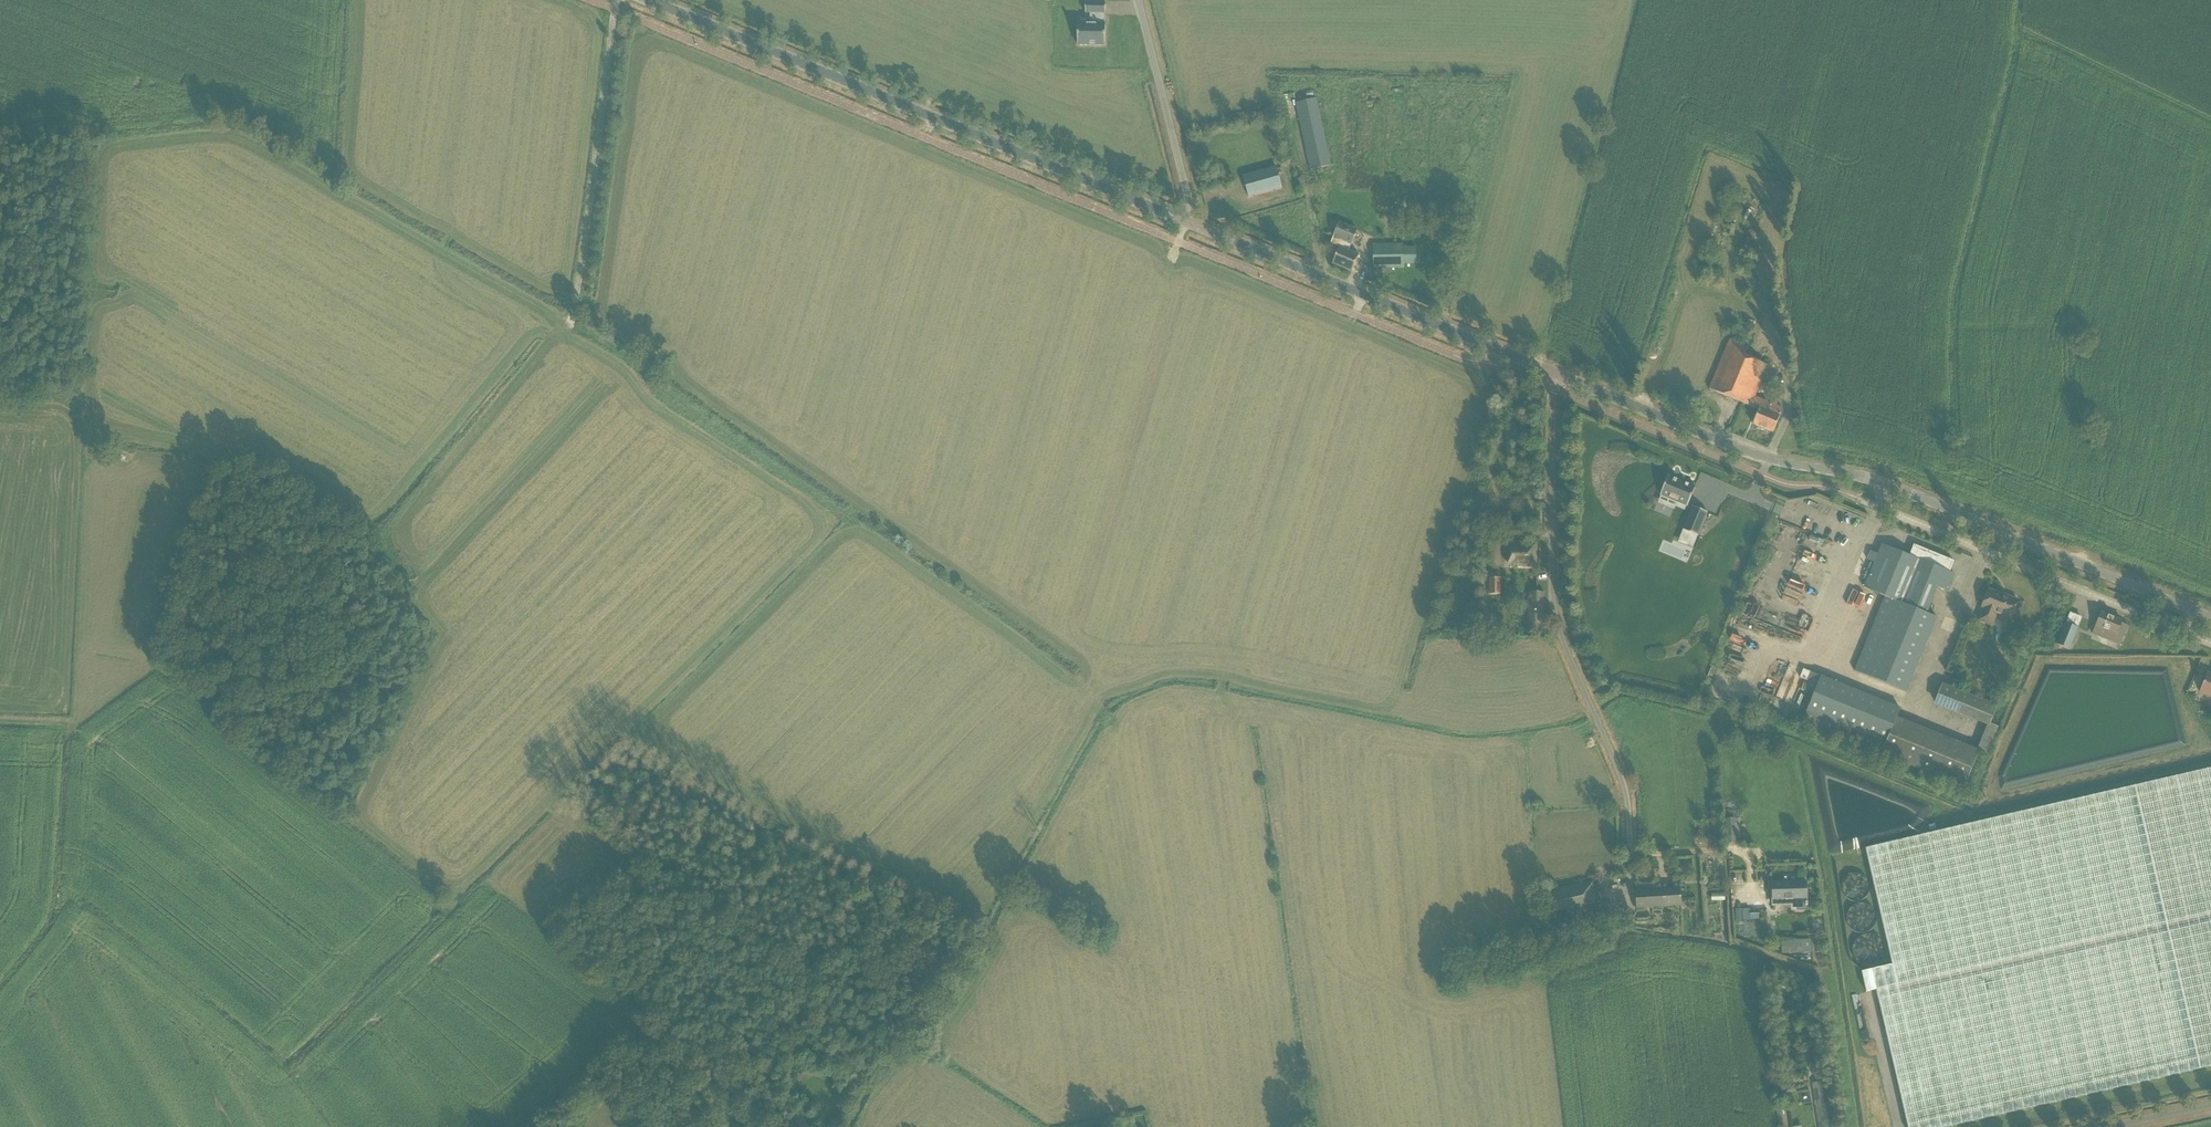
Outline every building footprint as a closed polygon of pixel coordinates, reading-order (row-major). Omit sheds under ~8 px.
[(1078,24),(1078,45),(1105,46),(1105,24),(1102,24),(1102,13),(1105,13),(1105,3),(1085,3),(1085,13),(1092,13),(1092,26),(1079,26),(1080,24),(1078,24)] [(1316,98),(1296,103),(1311,170),(1331,165),(1316,98)] [(1276,167),(1243,176),(1249,197),(1282,188),(1276,167)] [(1359,254),(1350,251),(1358,229),(1339,222),(1331,243),(1339,247),(1332,264),(1351,272),(1359,254)] [(1373,244),(1373,257),(1373,268),(1404,268),(1404,264),(1416,264),(1416,248),(1404,248),(1404,243),(1373,244)] [(1740,333),(1748,336),(1751,330),(1743,326),(1740,333)] [(1730,339),(1713,379),(1709,389),(1750,407),(1755,396),(1768,367),(1743,357),(1747,347),(1730,339)] [(1755,396),(1750,407),(1759,410),(1753,425),(1773,433),(1783,408),(1776,405),(1781,395),(1769,389),(1764,400),(1755,396)] [(1668,476),(1660,495),(1662,496),(1661,495),(1661,493),(1677,500),(1676,502),(1687,507),(1695,487),(1668,476)] [(1693,507),(1683,530),(1698,536),(1707,512),(1693,507)] [(1480,534),(1490,540),(1497,528),(1487,522),(1480,534)] [(1511,568),(1537,569),(1538,541),(1505,540),(1504,560),(1511,568)] [(1885,597),(1855,671),(1907,692),(1938,617),(1927,613),(1938,587),(1948,592),(1955,575),(1949,573),(1953,562),(1914,546),(1910,556),(1882,545),(1878,554),(1870,551),(1867,559),(1875,562),(1864,588),(1885,597)] [(1799,578),(1801,571),(1788,568),(1786,575),(1799,578)] [(1500,578),(1490,578),(1490,595),(1500,594),(1500,578)] [(1983,610),(1979,621),(1993,627),(1995,620),(2007,625),(2017,600),(2007,596),(2007,598),(1988,591),(1981,609),(1983,610)] [(1544,593),(1537,592),(1530,592),(1527,633),(1542,634),(1544,593)] [(1749,603),(1743,614),(1750,618),(1756,607),(1749,603)] [(2101,613),(2093,632),(2093,634),(2120,645),(2124,634),(2118,631),(2122,621),(2101,613)] [(2065,623),(2056,645),(2069,650),(2072,643),(2069,642),(2073,632),(2076,634),(2078,628),(2065,623)] [(1801,668),(1798,677),(1807,681),(1803,689),(1813,694),(1801,723),(1881,756),(1901,708),(1821,676),(1801,668)] [(2203,683),(2199,692),(2210,697),(2210,675),(2207,673),(2203,683)] [(1936,681),(1928,703),(1982,722),(1990,701),(1936,681)] [(1866,848),(1893,965),(1862,971),(1866,992),(1876,989),(1908,1126),(1947,1126),(2210,1066),(2210,768),(1866,848)] [(1736,818),(1725,819),(1727,843),(1737,842),(1736,818)] [(1838,841),(1839,848),(1848,848),(1847,840),(1838,841)] [(1545,893),(1549,914),(1595,904),(1592,892),(1595,891),(1593,882),(1545,893)] [(1772,900),(1795,899),(1795,909),(1807,909),(1806,882),(1772,883),(1772,900)] [(1643,884),(1635,884),(1637,909),(1682,906),(1680,888),(1658,890),(1644,891),(1643,884)] [(1750,910),(1750,909),(1743,909),(1744,921),(1750,920),(1750,919),(1759,919),(1759,910),(1750,910)] [(1592,931),(1590,924),(1577,927),(1578,933),(1592,931)] [(1801,940),(1781,941),(1782,953),(1801,953),(1801,940)] [(1831,1080),(1813,1083),(1819,1126),(1837,1126),(1831,1080)]
